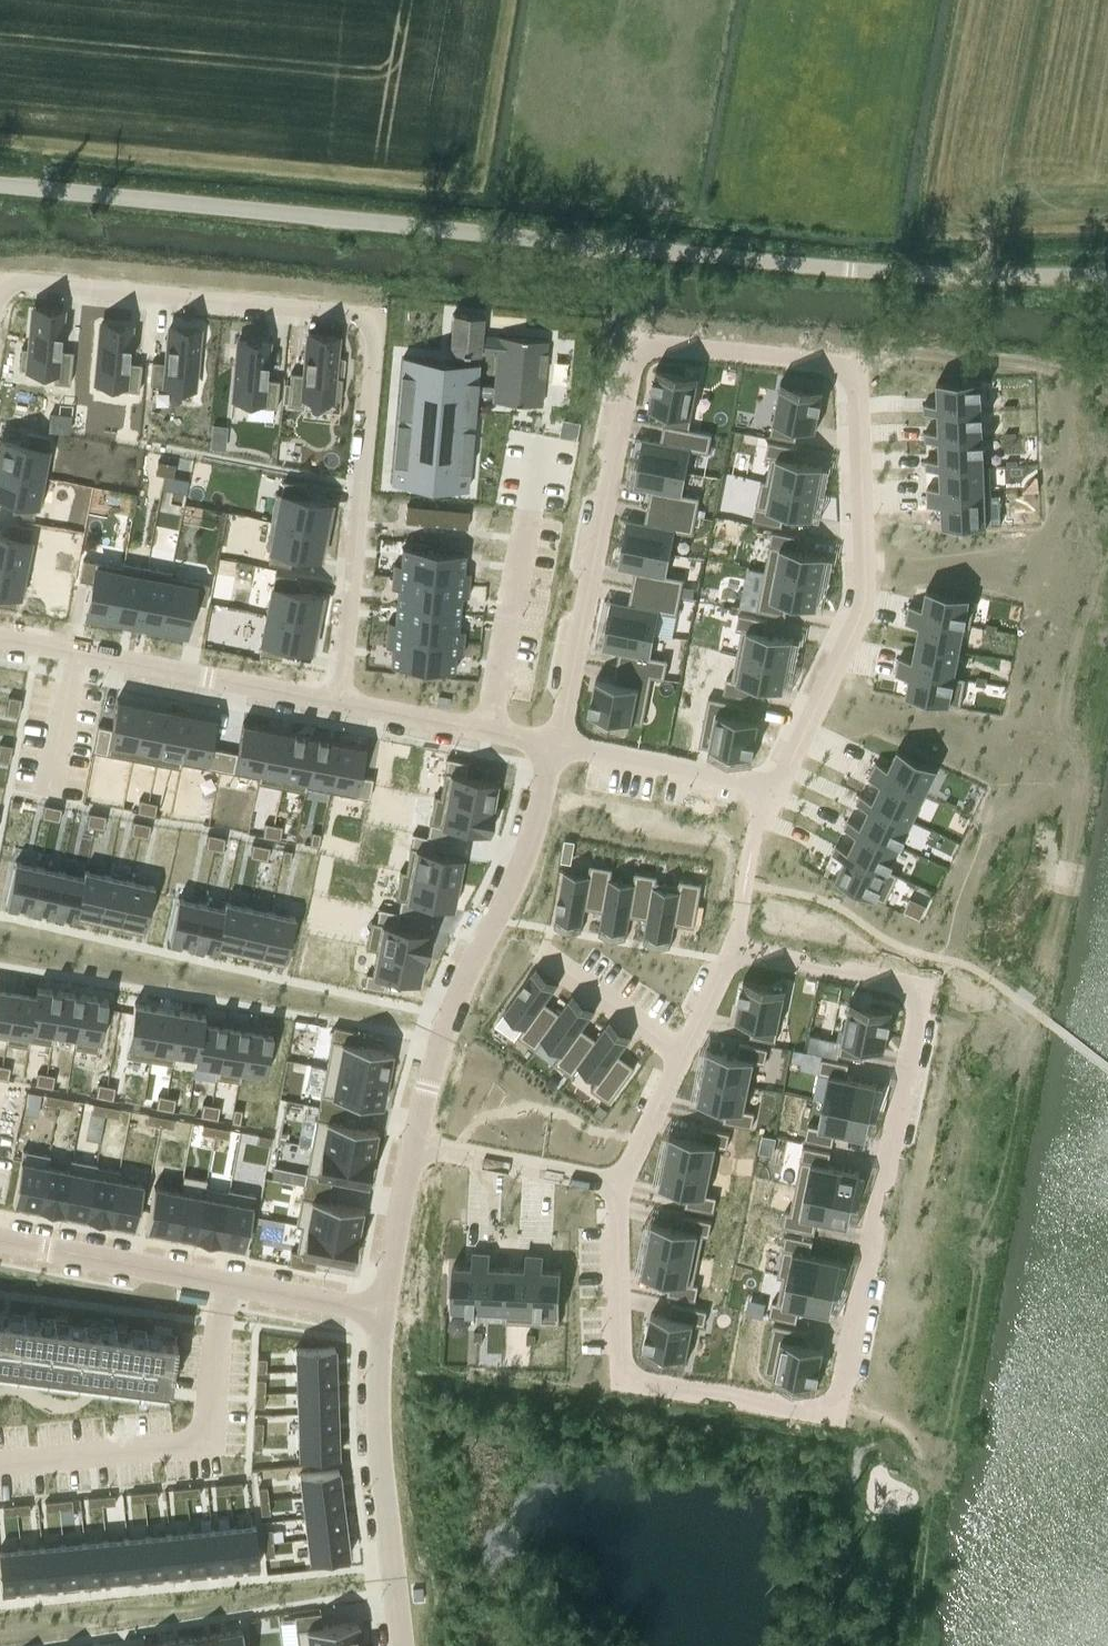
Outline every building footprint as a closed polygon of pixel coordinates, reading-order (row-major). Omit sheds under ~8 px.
[(21,347),(19,368),(55,372),(54,382),(69,384),(73,351),(59,349),(63,314),(33,311),(29,348),(21,347)] [(453,313),(450,351),(479,354),(479,353),(497,354),(494,386),(493,395),(493,400),(541,404),(547,340),(501,336),(501,337),(481,335),(483,315),(453,313)] [(101,323),(95,387),(139,391),(141,363),(128,362),(131,326),(101,323)] [(153,360),(151,383),(194,388),(200,329),(171,326),(167,361),(153,360)] [(290,372),(287,405),(303,407),(304,396),(340,400),(342,378),(334,377),(338,341),(308,338),(304,373),(290,372)] [(239,340),(233,404),(276,408),(279,379),(266,378),(269,343),(239,340)] [(403,356),(392,483),(467,490),(476,393),(493,395),(494,386),(477,384),(478,363),(403,356)] [(656,373),(649,408),(667,412),(664,425),(689,430),(689,429),(699,381),(656,373)] [(938,403),(924,403),(924,413),(938,412),(983,410),(982,379),(937,381),(938,403)] [(780,387),(771,435),(796,440),(799,427),(817,430),(823,395),(780,387)] [(939,431),(925,431),(925,440),(939,440),(984,438),(983,410),(938,412),(939,431)] [(50,412),(48,430),(70,433),(72,415),(50,412)] [(225,450),(228,426),(213,425),(210,449),(225,450)] [(643,438),(638,462),(687,472),(691,449),(709,453),(713,433),(689,429),(689,430),(664,425),(661,441),(643,438)] [(46,477),(52,450),(47,449),(49,435),(28,431),(25,445),(0,440),(0,469),(46,477)] [(940,459),(926,459),(926,468),(940,468),(985,466),(985,465),(984,438),(939,440),(940,459)] [(769,441),(766,457),(771,458),(767,481),(766,482),(819,492),(824,466),(795,460),(797,447),(769,441)] [(158,460),(156,474),(164,475),(167,462),(158,460)] [(167,462),(164,475),(173,477),(175,463),(167,462)] [(638,462),(633,487),(651,490),(648,506),(697,515),(700,497),(683,494),(687,472),(638,462)] [(941,487),(927,487),(928,496),(992,494),(991,464),(985,465),(985,466),(940,468),(941,487)] [(15,500),(12,513),(34,517),(36,504),(41,505),(46,477),(0,469),(0,497),(15,500)] [(276,493),(271,520),(324,530),(329,503),(314,500),(303,498),(305,485),(284,480),(282,494),(276,493)] [(761,480),(754,520),(782,526),(785,512),(814,518),(819,492),(766,482),(767,481),(761,480)] [(992,494),(928,496),(928,505),(942,504),(943,526),(993,524),(992,494)] [(407,505),(406,513),(420,515),(421,506),(407,505)] [(420,515),(419,524),(428,524),(429,507),(421,506),(420,515)] [(627,518),(623,543),(671,553),(676,530),(693,534),(697,515),(648,506),(645,522),(627,518)] [(429,507),(428,524),(436,525),(438,508),(429,507)] [(438,508),(436,525),(445,526),(447,508),(438,508)] [(447,508),(445,526),(454,527),(455,518),(456,509),(447,508)] [(456,509),(455,518),(468,519),(469,510),(456,509)] [(406,513),(405,522),(419,524),(420,515),(406,513)] [(455,518),(454,527),(467,528),(468,519),(455,518)] [(271,520),(266,548),(271,549),(268,562),(289,566),(292,553),(319,558),(324,530),(271,520)] [(24,567),(32,526),(11,522),(8,536),(0,534),(0,562),(24,567)] [(773,531),(765,570),(823,581),(828,555),(798,550),(801,537),(773,531)] [(623,543),(618,568),(635,571),(632,587),(681,597),(683,586),(685,578),(667,574),(671,553),(623,543)] [(394,564),(392,576),(431,580),(434,550),(402,546),(400,564),(394,564)] [(434,550),(431,580),(469,583),(471,571),(464,571),(466,553),(434,550)] [(83,559),(79,580),(93,582),(87,613),(113,618),(122,567),(121,567),(83,559)] [(122,567),(113,618),(136,623),(147,566),(122,561),(121,567),(122,567)] [(16,608),(24,567),(0,562),(0,605),(16,608)] [(147,566),(136,623),(160,627),(170,576),(171,576),(172,571),(147,566)] [(765,570),(757,610),(786,616),(789,602),(818,608),(823,581),(765,570)] [(275,573),(267,614),(315,623),(320,595),(294,590),(296,577),(275,573)] [(170,576),(160,627),(186,632),(192,601),(205,604),(209,583),(171,576),(170,576)] [(392,576),(391,588),(398,589),(396,606),(428,609),(431,580),(392,576)] [(431,580),(428,609),(460,612),(462,595),(468,596),(469,583),(431,580)] [(692,599),(695,588),(683,586),(681,597),(692,599)] [(612,600),(607,624),(655,634),(673,637),(677,615),(681,597),(632,587),(629,603),(612,600)] [(909,604),(908,613),(966,624),(965,625),(971,626),(976,598),(927,588),(923,607),(909,604)] [(388,622),(387,634),(425,638),(428,609),(396,606),(395,623),(388,622)] [(428,609),(425,638),(464,642),(465,629),(458,629),(460,612),(428,609)] [(908,613),(906,622),(920,624),(916,642),(961,650),(965,625),(966,624),(908,613)] [(267,614),(259,654),(281,658),(283,645),(310,650),(315,623),(267,614)] [(739,614),(736,629),(742,630),(737,654),(789,664),(794,638),(765,633),(768,619),(739,614)] [(607,624),(602,649),(620,652),(617,668),(652,675),(652,676),(665,678),(669,659),(651,655),(655,634),(607,624)] [(387,634),(386,646),(392,647),(391,665),(422,668),(425,638),(387,634)] [(425,638),(422,668),(454,671),(456,653),(463,654),(464,642),(425,638)] [(899,657),(898,665),(956,676),(956,675),(961,650),(916,642),(913,659),(899,657)] [(727,678),(724,693),(753,698),(755,685),(784,690),(789,664),(737,654),(732,679),(727,678)] [(898,665),(896,674),(910,677),(906,695),(961,705),(966,677),(956,675),(956,676),(898,665)] [(596,678),(589,713),(643,724),(652,676),(652,675),(617,668),(614,682),(596,678)] [(9,695),(7,704),(20,707),(22,698),(9,695)] [(708,697),(699,746),(753,756),(759,721),(742,718),(745,704),(708,697)] [(98,725),(93,751),(132,759),(143,703),(117,698),(111,728),(98,725)] [(143,703),(132,759),(156,763),(166,708),(143,703)] [(7,704),(5,713),(18,715),(20,707),(7,704)] [(166,708),(156,763),(181,768),(182,763),(180,763),(190,712),(166,708)] [(190,712),(180,763),(182,763),(220,770),(224,749),(210,747),(216,717),(190,712)] [(224,749),(220,770),(258,778),(259,778),(269,727),(243,722),(237,752),(224,749)] [(258,778),(257,783),(281,787),(292,732),(269,727),(259,778),(258,778)] [(292,732),(281,787),(306,792),(307,787),(306,787),(316,736),(292,732)] [(316,736),(306,787),(307,787),(330,791),(339,741),(316,736)] [(339,741),(330,791),(369,799),(373,778),(360,775),(365,746),(339,741)] [(11,754),(13,745),(0,743),(0,752),(11,754)] [(876,761),(873,769),(925,795),(939,767),(898,748),(889,767),(876,761)] [(9,763),(11,754),(0,752),(0,761),(9,763)] [(440,796),(440,797),(493,807),(493,806),(498,781),(465,775),(468,762),(447,758),(440,796)] [(873,769),(869,777),(881,783),(875,796),(874,798),(874,799),(873,800),(913,820),(925,795),(873,769)] [(861,794),(857,802),(869,808),(861,825),(861,826),(901,845),(913,820),(873,800),(861,794)] [(427,836),(434,837),(453,841),(456,827),(489,834),(494,807),(493,806),(493,807),(440,797),(440,796),(434,795),(427,836)] [(140,800),(137,813),(146,815),(149,802),(140,800)] [(947,800),(945,804),(954,809),(956,805),(947,800)] [(149,802),(146,815),(155,817),(158,804),(149,802)] [(44,804),(42,817),(50,819),(53,806),(44,804)] [(945,804),(943,808),(953,812),(954,809),(945,804)] [(53,806),(50,819),(59,821),(62,807),(53,806)] [(89,812),(86,826),(95,828),(98,814),(89,812)] [(98,814),(95,828),(104,829),(107,816),(98,814)] [(848,819),(844,828),(857,834),(849,851),(889,870),(890,869),(901,845),(861,826),(861,825),(848,819)] [(133,821),(131,834),(140,836),(142,823),(133,821)] [(142,823),(140,836),(148,838),(151,824),(142,823)] [(265,824),(263,837),(272,839),(274,826),(265,824)] [(274,826),(272,839),(281,841),(283,828),(274,826)] [(933,829),(931,833),(941,837),(942,833),(933,829)] [(313,833),(310,846),(319,848),(321,835),(313,833)] [(406,871),(405,872),(459,882),(463,856),(431,850),(434,837),(427,836),(413,833),(406,871)] [(208,836),(206,849),(214,851),(217,837),(208,836)] [(217,837),(214,851),(223,852),(226,839),(217,837)] [(565,840),(563,851),(573,853),(575,842),(565,840)] [(253,844),(250,857),(259,859),(262,846),(253,844)] [(836,844),(832,853),(845,859),(836,878),(886,902),(899,874),(890,869),(889,870),(849,851),(836,844)] [(262,846),(259,859),(268,861),(270,847),(262,846)] [(284,850),(281,863),(290,865),(293,851),(284,850)] [(921,854),(919,858),(928,863),(930,859),(921,854)] [(16,860),(6,902),(31,908),(40,866),(16,860)] [(564,871),(556,919),(583,924),(586,907),(604,911),(610,879),(611,879),(613,868),(591,864),(589,875),(564,871)] [(40,866),(31,908),(53,913),(62,871),(40,866)] [(84,876),(76,911),(78,912),(98,916),(108,874),(85,869),(83,875),(84,876)] [(400,870),(395,897),(400,898),(398,911),(400,912),(419,915),(422,902),(454,908),(459,882),(405,872),(406,871),(400,870)] [(62,871),(53,913),(76,919),(78,912),(76,911),(84,876),(83,875),(62,871)] [(604,911),(601,927),(628,932),(631,915),(648,918),(649,918),(656,881),(657,881),(658,876),(635,872),(633,883),(611,879),(610,879),(604,911)] [(108,874),(98,916),(120,921),(130,879),(108,874)] [(130,879),(121,921),(145,927),(154,885),(130,879)] [(909,879),(907,883),(917,888),(918,884),(909,879)] [(648,918),(645,935),(672,940),(675,923),(695,927),(702,884),(680,880),(679,885),(657,881),(656,881),(649,918),(648,918)] [(178,897),(169,939),(193,945),(203,902),(178,897)] [(927,905),(910,897),(904,911),(921,919),(927,905)] [(203,902),(193,945),(215,950),(226,901),(225,900),(224,907),(203,902)] [(226,901),(215,950),(216,950),(218,943),(239,948),(248,906),(226,901)] [(248,906),(239,948),(261,953),(270,911),(248,906)] [(371,920),(366,947),(376,949),(376,948),(424,957),(424,958),(426,958),(431,931),(397,925),(400,912),(398,911),(379,908),(376,921),(371,920)] [(270,911),(261,953),(285,959),(295,916),(270,911)] [(367,973),(364,987),(385,991),(387,977),(419,983),(424,958),(424,957),(376,948),(376,949),(372,974),(367,973)] [(533,973),(504,1013),(524,1027),(518,1036),(536,1049),(543,1041),(542,1040),(561,1013),(560,1013),(545,1002),(555,989),(533,973)] [(743,984),(736,1019),(753,1023),(750,1037),(776,1042),(786,993),(743,984)] [(37,993),(29,1040),(30,1040),(52,1044),(54,1033),(53,1033),(60,990),(37,986),(35,993),(37,993)] [(5,1037),(6,1038),(14,989),(0,987),(0,1036),(5,1037)] [(5,1037),(5,1043),(29,1047),(30,1040),(29,1040),(37,993),(35,993),(14,989),(6,1038),(5,1037)] [(60,990),(53,1033),(54,1033),(74,1036),(75,1037),(82,994),(60,990)] [(74,1036),(72,1047),(98,1051),(107,998),(82,994),(75,1037),(74,1036)] [(561,1013),(542,1040),(543,1041),(561,1054),(555,1063),(573,1076),(579,1067),(578,1067),(597,1040),(596,1039),(582,1029),(592,1016),(569,999),(560,1013),(561,1013)] [(134,1002),(125,1056),(151,1060),(159,1007),(134,1002)] [(849,1006),(839,1054),(865,1060),(867,1046),(885,1050),(892,1015),(849,1006)] [(159,1007),(151,1060),(174,1064),(176,1053),(175,1053),(182,1010),(159,1007)] [(182,1010),(175,1053),(176,1053),(196,1057),(197,1057),(203,1020),(204,1020),(205,1014),(182,1010)] [(196,1057),(194,1063),(217,1067),(218,1067),(225,1024),(204,1020),(203,1020),(197,1057),(196,1057)] [(217,1067),(215,1077),(240,1081),(242,1071),(241,1071),(248,1028),(225,1024),(218,1067),(217,1067)] [(597,1040),(578,1067),(579,1067),(597,1080),(591,1089),(610,1102),(635,1067),(618,1055),(628,1042),(606,1026),(596,1039),(597,1040)] [(334,1027),(326,1067),(387,1078),(392,1051),(357,1044),(360,1032),(334,1027)] [(248,1028),(241,1071),(242,1071),(265,1075),(272,1032),(248,1028)] [(708,1050),(703,1076),(750,1085),(755,1061),(765,1063),(768,1048),(740,1042),(737,1056),(708,1050)] [(819,1073),(822,1058),(823,1054),(807,1051),(794,1048),(790,1067),(819,1073)] [(819,1073),(814,1098),(824,1100),(824,1101),(872,1111),(878,1083),(846,1077),(849,1063),(822,1058),(819,1073)] [(310,1064),(305,1091),(321,1094),(319,1106),(344,1111),(347,1099),(382,1106),(387,1078),(326,1067),(310,1064)] [(0,1075),(0,1078),(8,1080),(11,1066),(2,1065),(0,1075)] [(38,1072),(35,1085),(44,1086),(46,1073),(38,1072)] [(46,1073),(44,1086),(53,1088),(55,1075),(46,1073)] [(703,1076),(698,1102),(726,1108),(724,1121),(752,1127),(755,1112),(745,1110),(750,1085),(703,1076)] [(98,1083),(96,1096),(104,1098),(107,1085),(98,1083)] [(107,1085),(104,1098),(113,1100),(116,1086),(107,1085)] [(47,1094),(45,1103),(58,1105),(60,1096),(47,1094)] [(158,1095),(156,1108),(165,1110),(167,1096),(158,1095)] [(60,1096),(58,1105),(71,1108),(73,1099),(60,1096)] [(167,1096),(165,1110),(174,1111),(176,1098),(167,1096)] [(808,1124),(805,1139),(833,1145),(835,1132),(867,1138),(872,1111),(824,1101),(819,1126),(808,1124)] [(94,1103),(92,1112),(105,1114),(107,1106),(94,1103)] [(203,1103),(200,1116),(209,1118),(212,1105),(203,1103)] [(212,1105),(209,1118),(218,1120),(221,1106),(212,1105)] [(107,1106),(105,1114),(118,1117),(120,1108),(107,1106)] [(319,1106),(311,1145),(372,1157),(377,1129),(342,1123),(344,1111),(319,1106)] [(600,1106),(595,1113),(602,1118),(607,1111),(600,1106)] [(234,1109),(232,1122),(240,1124),(243,1111),(234,1109)] [(149,1113),(147,1122),(160,1125),(162,1116),(149,1113)] [(162,1116),(160,1125),(173,1127),(175,1118),(162,1116)] [(203,1124),(202,1133),(215,1135),(217,1126),(203,1124)] [(217,1126),(215,1135),(228,1138),(230,1129),(217,1126)] [(670,1134),(665,1160),(711,1170),(716,1146),(727,1148),(730,1133),(702,1127),(699,1140),(670,1134)] [(259,1134),(257,1143),(271,1146),(272,1137),(259,1134)] [(311,1145),(304,1184),(330,1189),(332,1178),(367,1184),(372,1157),(311,1145)] [(804,1146),(796,1187),(855,1199),(860,1172),(829,1165),(831,1152),(804,1146)] [(23,1150),(13,1202),(39,1207),(47,1165),(48,1165),(50,1155),(23,1150)] [(70,1169),(62,1212),(86,1216),(95,1166),(97,1166),(97,1164),(71,1159),(69,1169),(70,1169)] [(665,1160),(660,1186),(689,1192),(686,1206),(714,1211),(717,1196),(707,1194),(711,1170),(665,1160)] [(47,1165),(39,1207),(62,1212),(70,1169),(69,1169),(48,1165),(47,1165)] [(95,1166),(86,1216),(109,1221),(117,1178),(119,1178),(120,1171),(97,1166),(95,1166)] [(285,1181),(288,1169),(273,1166),(271,1178),(285,1181)] [(180,1190),(172,1233),(195,1237),(204,1195),(202,1195),(204,1187),(205,1187),(207,1179),(183,1175),(180,1190)] [(117,1178),(109,1221),(135,1226),(143,1183),(119,1178),(117,1178)] [(304,1184),(296,1225),(301,1226),(302,1225),(357,1235),(362,1208),(327,1201),(330,1189),(304,1184)] [(154,1185),(146,1228),(172,1233),(180,1190),(154,1185)] [(204,1195),(195,1237),(219,1242),(229,1192),(227,1191),(205,1187),(204,1187),(202,1195),(204,1195)] [(785,1210),(782,1226),(815,1233),(817,1220),(849,1226),(855,1199),(796,1187),(791,1211),(785,1210)] [(229,1192),(219,1242),(245,1247),(255,1194),(228,1189),(227,1191),(229,1192)] [(652,1222),(647,1248),(699,1259),(704,1235),(709,1236),(712,1221),(684,1215),(681,1228),(652,1222)] [(291,1250),(289,1264),(314,1269),(317,1256),(352,1263),(357,1235),(302,1225),(301,1226),(297,1251),(291,1250)] [(786,1234),(777,1276),(783,1277),(783,1276),(836,1287),(842,1260),(811,1253),(813,1240),(786,1234)] [(647,1248),(642,1274),(670,1280),(668,1294),(696,1300),(699,1284),(694,1283),(699,1259),(647,1248)] [(454,1263),(452,1308),(479,1310),(482,1251),(474,1250),(473,1264),(454,1263)] [(482,1251),(479,1310),(505,1311),(506,1311),(508,1266),(490,1265),(491,1251),(482,1251)] [(505,1311),(504,1321),(532,1323),(536,1253),(527,1253),(526,1267),(508,1266),(506,1311),(505,1311)] [(536,1253),(532,1323),(560,1324),(562,1269),(544,1268),(544,1254),(536,1253)] [(772,1301),(769,1316),(797,1321),(799,1308),(831,1315),(836,1287),(783,1276),(783,1277),(778,1302),(772,1301)] [(651,1313),(644,1348),(687,1356),(694,1323),(704,1326),(707,1310),(672,1303),(669,1317),(651,1313)] [(169,1388),(170,1388),(176,1339),(0,1317),(0,1366),(169,1388)] [(774,1324),(764,1372),(817,1383),(824,1348),(807,1344),(810,1331),(774,1324)] [(334,1346),(295,1347),(296,1370),(335,1369),(334,1346)] [(258,1357),(257,1371),(266,1371),(267,1358),(258,1357)] [(335,1369),(296,1370),(297,1392),(336,1390),(335,1369)] [(257,1379),(256,1392),(265,1393),(266,1379),(257,1379)] [(336,1390),(297,1392),(298,1413),(337,1411),(336,1390)] [(256,1392),(255,1406),(264,1406),(265,1393),(256,1392)] [(337,1411),(298,1413),(298,1434),(338,1433),(337,1411)] [(254,1421),(254,1435),(263,1435),(263,1422),(254,1421)] [(338,1433),(298,1434),(299,1457),(338,1455),(338,1433)] [(254,1435),(253,1448),(262,1449),(263,1435),(254,1435)] [(339,1468),(300,1473),(302,1496),(341,1491),(339,1468)] [(242,1482),(228,1483),(229,1492),(243,1491),(242,1482)] [(228,1483),(215,1485),(216,1493),(229,1492),(228,1483)] [(199,1486),(186,1487),(187,1496),(200,1495),(199,1486)] [(267,1486),(258,1487),(260,1501),(269,1500),(267,1486)] [(186,1487),(173,1489),(174,1498),(187,1496),(186,1487)] [(157,1490),(143,1492),(144,1501),(158,1499),(157,1490)] [(341,1491),(302,1496),(305,1517),(344,1512),(341,1491)] [(143,1492),(130,1493),(131,1502),(144,1501),(143,1492)] [(114,1495),(101,1496),(102,1505),(115,1504),(114,1495)] [(101,1496),(88,1497),(89,1506),(102,1505),(101,1496)] [(72,1499),(59,1500),(60,1509),(73,1508),(72,1499)] [(59,1500),(45,1501),(46,1511),(60,1509),(59,1500)] [(269,1500),(260,1501),(261,1514),(270,1513),(269,1500)] [(30,1503),(16,1504),(17,1514),(31,1512),(30,1503)] [(16,1504),(3,1506),(4,1515),(17,1514),(16,1504)] [(344,1512),(305,1517),(307,1538),(347,1533),(344,1512)] [(255,1524),(233,1526),(237,1566),(259,1564),(255,1524)] [(233,1526),(212,1529),(216,1568),(237,1566),(233,1526)] [(212,1529),(190,1531),(194,1570),(216,1568),(212,1529)] [(272,1529),(263,1530),(264,1543),(273,1542),(272,1529)] [(190,1531),(169,1533),(173,1572),(194,1570),(190,1531)] [(169,1533),(148,1535),(152,1574),(173,1572),(169,1533)] [(347,1533),(307,1538),(310,1560),(349,1555),(347,1533)] [(148,1535),(127,1537),(131,1577),(152,1574),(148,1535)] [(127,1537),(106,1539),(109,1579),(131,1577),(127,1537)] [(106,1539),(84,1541),(88,1581),(109,1579),(106,1539)] [(84,1541),(63,1544),(67,1583),(88,1581),(84,1541)] [(273,1542),(264,1543),(266,1556),(274,1555),(273,1542)] [(63,1544),(42,1546),(46,1585),(67,1583),(63,1544)] [(42,1546),(21,1548),(25,1587),(46,1585),(42,1546)] [(0,1550),(0,1567),(2,1590),(25,1587),(21,1548),(0,1550)] [(279,1618),(282,1645),(361,1645),(358,1621),(322,1625),(320,1612),(295,1615),(295,1616),(279,1618)] [(216,1633),(218,1645),(245,1645),(242,1628),(216,1633)] [(192,1637),(194,1645),(218,1645),(216,1633),(192,1637)] [(169,1640),(169,1645),(194,1645),(192,1637),(169,1640)]
